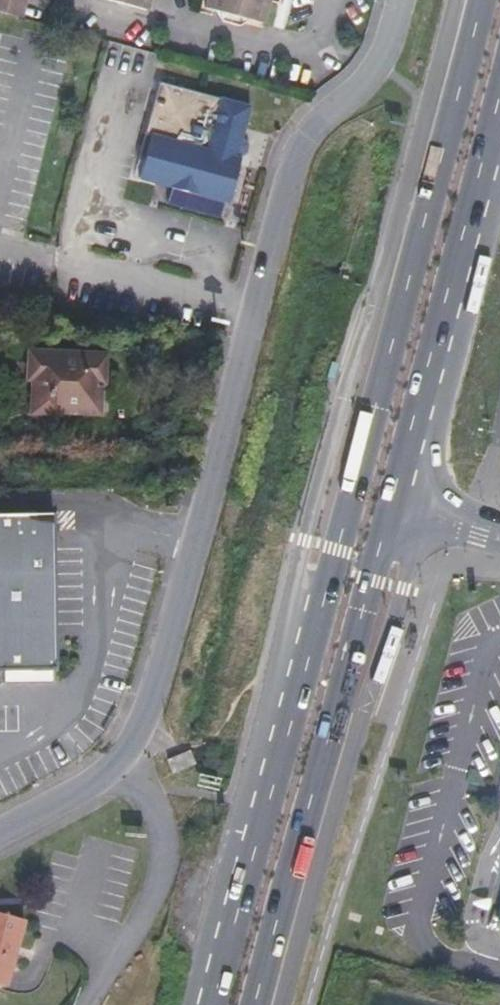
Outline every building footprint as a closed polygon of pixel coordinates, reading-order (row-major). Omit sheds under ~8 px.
[(23,17),(28,0),(0,0),(0,11),(23,17)] [(145,10),(148,0),(109,0),(145,10)] [(200,7),(207,10),(210,0),(202,0),(200,7)] [(240,26),(249,20),(265,11),(268,0),(210,0),(207,10),(222,14),(226,21),(240,26)] [(249,20),(261,24),(265,11),(249,20)] [(151,137),(143,168),(140,179),(228,203),(237,169),(238,166),(240,158),(238,156),(242,140),(245,128),(250,107),(159,83),(144,134),(151,137)] [(248,147),(248,143),(242,140),(238,156),(240,158),(245,156),(248,147)] [(30,375),(28,408),(51,408),(52,400),(86,402),(88,373),(98,373),(98,355),(25,352),(24,374),(30,375)] [(51,408),(96,410),(98,373),(88,373),(86,402),(52,400),(51,408)] [(0,515),(0,668),(25,668),(52,667),(56,666),(53,525),(53,514),(0,515)] [(167,761),(173,776),(198,765),(192,750),(167,761)] [(0,912),(0,984),(7,986),(25,920),(0,912)]
